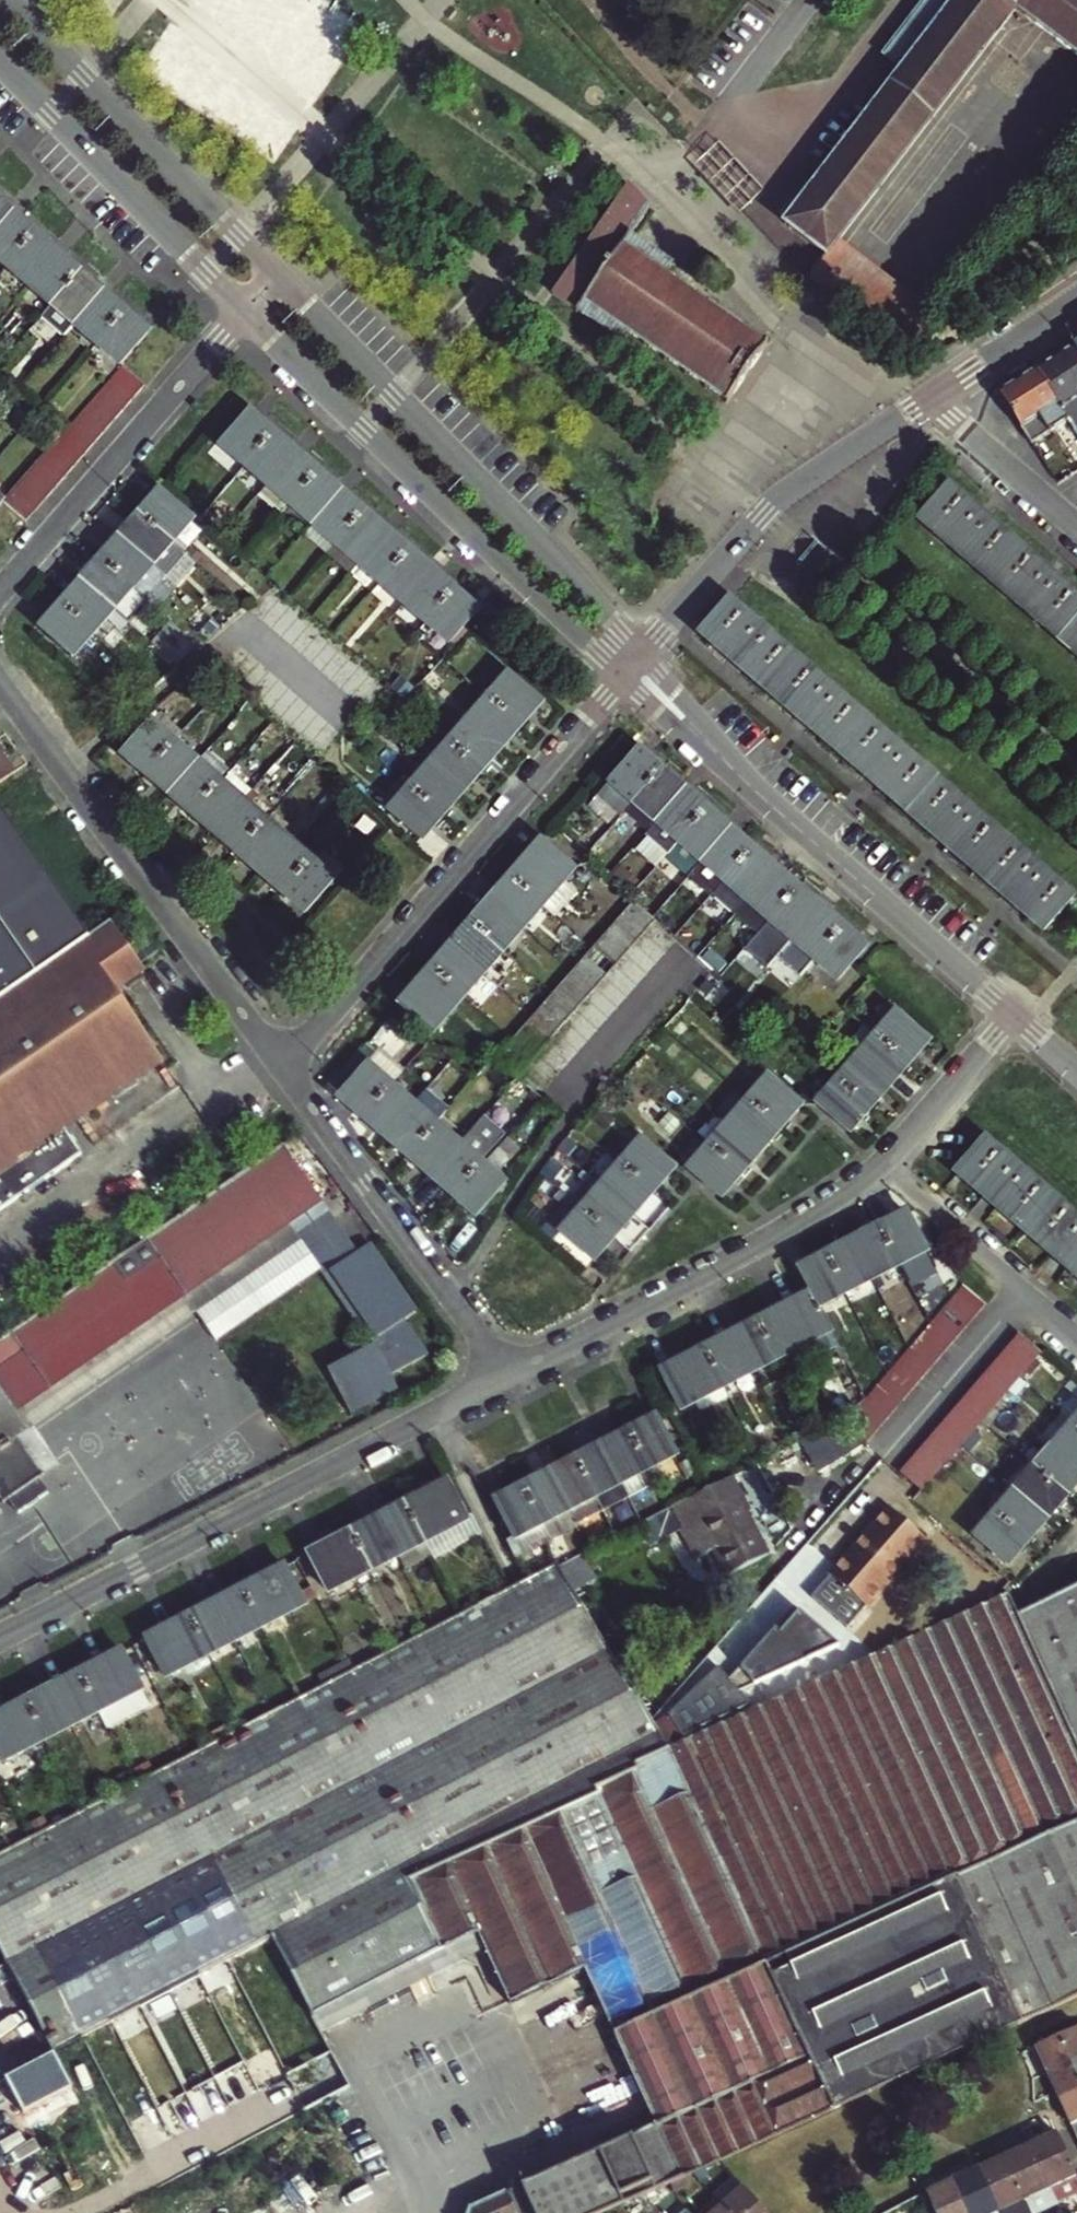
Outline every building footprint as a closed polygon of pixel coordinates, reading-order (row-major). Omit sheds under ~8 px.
[(784,223),(826,255),(838,239),(1016,7),(1076,54),(1076,0),(924,0),(883,53),(902,68),(784,223)] [(621,340),(627,332),(724,396),(729,399),(768,343),(668,273),(670,270),(675,264),(631,234),(651,206),(630,183),(601,224),(553,293),(621,340)] [(0,203),(0,228),(12,214),(0,203)] [(0,228),(0,258),(7,264),(34,233),(12,214),(0,228)] [(56,253),(34,233),(7,264),(29,284),(56,253)] [(826,255),(810,276),(905,348),(933,312),(838,239),(826,255)] [(29,284),(52,304),(79,273),(56,253),(29,284)] [(102,293),(79,273),(52,304),(42,316),(64,336),(75,324),(102,293)] [(125,313),(102,293),(75,324),(98,343),(125,313)] [(122,365),(149,334),(125,313),(98,343),(122,365)] [(1035,370),(1076,435),(1076,411),(1073,405),(1076,402),(1076,353),(1072,346),(1035,370)] [(124,366),(113,379),(136,399),(147,386),(124,366)] [(1025,426),(1042,416),(1053,433),(1059,429),(1076,460),(1076,435),(1035,370),(998,393),(1022,428),(1025,426)] [(113,379),(101,392),(124,412),(136,399),(113,379)] [(124,412),(101,392),(92,403),(115,423),(124,412)] [(92,403),(82,414),(105,435),(115,423),(92,403)] [(223,443),(247,464),(273,434),(249,413),(223,443)] [(82,414),(71,426),(95,446),(105,435),(82,414)] [(68,430),(61,437),(85,458),(95,446),(71,426),(68,430)] [(273,434),(247,464),(270,484),(296,454),(273,434)] [(85,458),(61,437),(60,439),(52,448),(75,468),(85,458)] [(52,448),(42,459),(66,479),(75,468),(52,448)] [(270,484),(292,503),(318,473),(296,454),(270,484)] [(66,479),(42,459),(33,470),(56,490),(66,479)] [(33,470),(22,482),(45,502),(56,490),(33,470)] [(318,473),(292,503),(315,523),(342,493),(318,473)] [(22,482),(12,493),(35,514),(45,502),(22,482)] [(921,518),(1076,654),(1076,596),(949,485),(921,518)] [(3,504),(26,524),(35,514),(12,493),(3,504)] [(141,516),(171,543),(191,519),(161,493),(141,516)] [(342,493),(315,523),(337,543),(364,512),(342,493)] [(337,543),(360,562),(386,532),(364,512),(337,543)] [(171,543),(141,516),(121,539),(162,574),(182,551),(171,543)] [(360,562),(382,582),(409,551),(386,532),(360,562)] [(162,574),(121,539),(102,561),(142,597),(162,574)] [(409,551),(382,582),(405,601),(431,571),(409,551)] [(142,597),(102,561),(81,585),(112,611),(125,623),(146,600),(142,597)] [(431,571),(405,601),(426,620),(454,590),(431,571)] [(81,585),(62,607),(93,633),(112,611),(81,585)] [(454,590),(426,620),(450,641),(477,610),(454,590)] [(701,630),(1044,930),(1071,898),(728,599),(701,630)] [(93,633),(62,607),(43,629),(73,655),(93,633)] [(538,702),(508,677),(489,699),(519,724),(538,702)] [(519,724),(489,699),(469,722),(499,748),(519,724)] [(147,772),(173,741),(151,722),(124,752),(147,772)] [(499,748),(469,722),(450,744),(480,770),(499,748)] [(197,762),(173,741),(147,772),(170,792),(197,762)] [(480,770),(450,744),(430,767),(459,793),(480,770)] [(13,775),(1,758),(6,754),(0,746),(0,784),(13,775)] [(638,749),(611,781),(634,802),(662,770),(638,749)] [(219,781),(197,762),(170,792),(192,812),(219,781)] [(459,793),(430,767),(410,790),(440,815),(459,793)] [(684,789),(662,770),(634,802),(656,821),(684,789)] [(242,801),(219,781),(192,812),(216,832),(242,801)] [(706,808),(684,789),(656,821),(679,840),(706,808)] [(440,815),(410,790),(390,813),(420,838),(440,815)] [(266,821),(242,801),(216,832),(239,852),(266,821)] [(702,860),(729,828),(706,808),(679,840),(702,860)] [(90,940),(0,810),(0,1000),(90,940)] [(261,871),(288,841),(266,821),(239,852),(261,871)] [(725,880),(752,848),(729,828),(702,860),(725,880)] [(310,860),(288,841),(261,871),(284,891),(310,860)] [(511,878),(541,905),(573,868),(542,842),(511,878)] [(775,869),(752,848),(725,880),(748,900),(775,869)] [(333,880),(310,860),(284,891),(306,910),(333,880)] [(770,919),(797,888),(775,869),(748,900),(770,919)] [(492,901),(522,927),(541,905),(511,878),(492,901)] [(819,907),(797,888),(770,919),(792,938),(819,907)] [(502,950),(522,927),(492,901),(472,924),(502,950)] [(633,904),(501,1057),(523,1076),(654,923),(633,904)] [(815,958),(842,927),(819,907),(792,938),(815,958)] [(453,946),(483,973),(502,950),(472,924),(453,946)] [(161,1066),(114,995),(144,976),(111,926),(90,940),(0,1000),(0,1174),(161,1066)] [(865,947),(842,927),(815,958),(838,979),(865,947)] [(463,996),(483,973),(453,946),(433,969),(463,996)] [(433,969),(401,1007),(431,1033),(463,996),(433,969)] [(896,1013),(876,1036),(906,1063),(926,1039),(896,1013)] [(856,1058),(887,1085),(906,1063),(876,1036),(856,1058)] [(856,1058),(837,1081),(867,1108),(887,1085),(856,1058)] [(368,1064),(343,1095),(366,1115),(392,1085),(368,1064)] [(767,1077),(748,1100),(779,1127),(799,1104),(767,1077)] [(837,1081),(815,1105),(846,1132),(867,1108),(837,1081)] [(392,1085),(366,1115),(388,1135),(414,1104),(392,1085)] [(439,1119),(451,1106),(431,1087),(419,1100),(439,1119)] [(759,1151),(779,1127),(748,1100),(727,1123),(759,1151)] [(411,1156),(438,1125),(414,1104),(388,1135),(411,1156)] [(740,1173),(759,1151),(727,1123),(708,1146),(740,1173)] [(460,1144),(438,1125),(411,1156),(433,1175),(460,1144)] [(640,1142),(621,1165),(651,1191),(671,1169),(640,1142)] [(984,1142),(956,1174),(1076,1277),(1076,1222),(984,1142)] [(483,1164),(460,1144),(433,1175),(456,1195),(483,1164)] [(11,1503),(7,1506),(9,1508),(16,1504),(25,1518),(54,1498),(43,1481),(18,1441),(28,1434),(29,1435),(31,1434),(18,1415),(321,1204),(323,1208),(326,1205),(283,1145),(0,1339),(0,1488),(11,1503)] [(720,1196),(740,1173),(708,1146),(688,1168),(720,1196)] [(505,1183),(483,1164),(456,1195),(478,1215),(505,1183)] [(621,1165),(600,1188),(630,1215),(651,1191),(621,1165)] [(630,1215),(600,1188),(581,1210),(612,1237),(630,1215)] [(62,1471),(36,1431),(200,1318),(219,1346),(321,1274),(371,1345),(341,1366),(346,1373),(375,1352),(377,1336),(330,1271),(337,1266),(330,1255),(348,1243),(353,1250),(356,1248),(326,1205),(323,1208),(321,1204),(18,1415),(31,1434),(29,1435),(28,1434),(18,1441),(43,1481),(49,1477),(51,1479),(62,1471)] [(612,1237),(581,1210),(561,1233),(592,1259),(612,1237)] [(880,1228),(900,1265),(924,1252),(905,1215),(880,1228)] [(853,1242),(872,1279),(900,1265),(880,1228),(853,1242)] [(872,1279),(853,1242),(827,1255),(847,1292),(872,1279)] [(375,1352),(346,1373),(332,1384),(357,1420),(402,1389),(394,1378),(428,1354),(404,1319),(414,1312),(368,1244),(355,1253),(353,1250),(348,1243),(330,1255),(337,1266),(330,1271),(377,1336),(375,1352)] [(847,1292),(827,1255),(799,1269),(808,1288),(811,1292),(818,1307),(847,1292)] [(846,1425),(867,1444),(985,1306),(963,1287),(931,1324),(909,1350),(889,1374),(867,1400),(846,1425)] [(783,1307),(803,1345),(831,1331),(818,1307),(811,1292),(783,1307)] [(783,1307),(755,1321),(775,1359),(803,1345),(783,1307)] [(755,1321),(730,1334),(750,1372),(775,1359),(755,1321)] [(750,1372),(730,1334),(703,1348),(723,1386),(750,1372)] [(1017,1334),(901,1473),(922,1491),(941,1469),(961,1446),(981,1423),(1001,1400),(1020,1378),(1040,1354),(1017,1334)] [(680,1408),(723,1386),(703,1348),(660,1371),(680,1408)] [(799,1439),(818,1475),(867,1444),(846,1425),(842,1417),(799,1439)] [(629,1432),(648,1468),(674,1455),(655,1418),(629,1432)] [(1072,1423),(1053,1445),(1076,1466),(1076,1427),(1072,1423)] [(648,1468),(629,1432),(603,1446),(621,1482),(648,1468)] [(1053,1445),(1034,1468),(1066,1496),(1076,1483),(1076,1466),(1053,1445)] [(603,1446),(576,1460),(595,1496),(621,1482),(603,1446)] [(576,1460),(550,1473),(569,1510),(595,1496),(576,1460)] [(1034,1468),(1014,1491),(1046,1519),(1066,1496),(1034,1468)] [(550,1473),(521,1488),(541,1524),(569,1510),(550,1473)] [(709,1548),(723,1576),(768,1553),(746,1511),(749,1510),(731,1475),(684,1499),(694,1519),(678,1527),(693,1556),(709,1548)] [(449,1482),(406,1505),(425,1542),(469,1519),(449,1482)] [(521,1488),(496,1501),(515,1538),(541,1524),(521,1488)] [(1046,1519),(1014,1491),(994,1515),(1026,1542),(1046,1519)] [(406,1505),(379,1519),(399,1555),(425,1542),(406,1505)] [(926,1539),(889,1507),(812,1596),(849,1628),(926,1539)] [(975,1537),(1007,1564),(1026,1542),(994,1515),(975,1537)] [(399,1555),(379,1519),(352,1533),(371,1570),(399,1555)] [(330,1591),(371,1570),(352,1533),(312,1554),(330,1591)] [(428,1544),(404,1554),(409,1566),(433,1556),(428,1544)] [(585,1551),(563,1565),(579,1590),(601,1576),(585,1551)] [(1007,1594),(666,1750),(650,1722),(557,1566),(528,1581),(511,1590),(462,1615),(437,1628),(409,1643),(355,1671),(300,1700),(274,1713),(247,1727),(191,1757),(138,1785),(110,1799),(84,1813),(29,1841),(0,1857),(0,1951),(53,2053),(269,1935),(310,2013),(481,1937),(511,2005),(587,1971),(651,2111),(658,2125),(470,2210),(469,2212),(601,2212),(610,2209),(638,2196),(664,2184),(691,2172),(720,2158),(1076,1995),(1076,1588),(1016,1615),(1007,1594)] [(286,1568),(244,1590),(262,1626),(305,1603),(286,1568)] [(244,1590),(217,1604),(236,1639),(262,1626),(244,1590)] [(209,1654),(236,1639),(217,1604),(190,1618),(209,1654)] [(781,1632),(800,1611),(795,1606),(776,1628),(781,1632)] [(776,1628),(731,1680),(741,1689),(841,1647),(800,1611),(781,1632),(776,1628)] [(168,1675),(209,1654),(190,1618),(149,1639),(168,1675)] [(123,1652),(81,1674),(99,1710),(142,1688),(123,1652)] [(99,1710),(81,1674),(53,1689),(71,1724),(99,1710)] [(53,1689),(26,1702),(45,1738),(71,1724),(53,1689)] [(45,1738),(26,1702),(0,1716),(0,1756),(2,1760),(45,1738)] [(1076,2062),(1076,2030),(1076,2028),(1032,2049),(1044,2076),(1076,2062)] [(1076,2094),(1076,2062),(1044,2076),(1056,2103),(1076,2094)] [(1056,2103),(1067,2129),(1076,2124),(1076,2094),(1056,2103)] [(1067,2129),(1076,2151),(1076,2124),(1067,2129)] [(1053,2135),(1025,2148),(1045,2192),(1072,2180),(1053,2135)] [(1025,2148),(1001,2158),(1021,2203),(1045,2192),(1025,2148)] [(1001,2158),(973,2171),(994,2212),(998,2212),(1021,2203),(1001,2158)] [(973,2171),(948,2182),(963,2212),(994,2212),(973,2171)] [(948,2182),(924,2193),(934,2212),(963,2212),(948,2182)] [(721,2206),(728,2212),(767,2212),(744,2186),(721,2206)]
